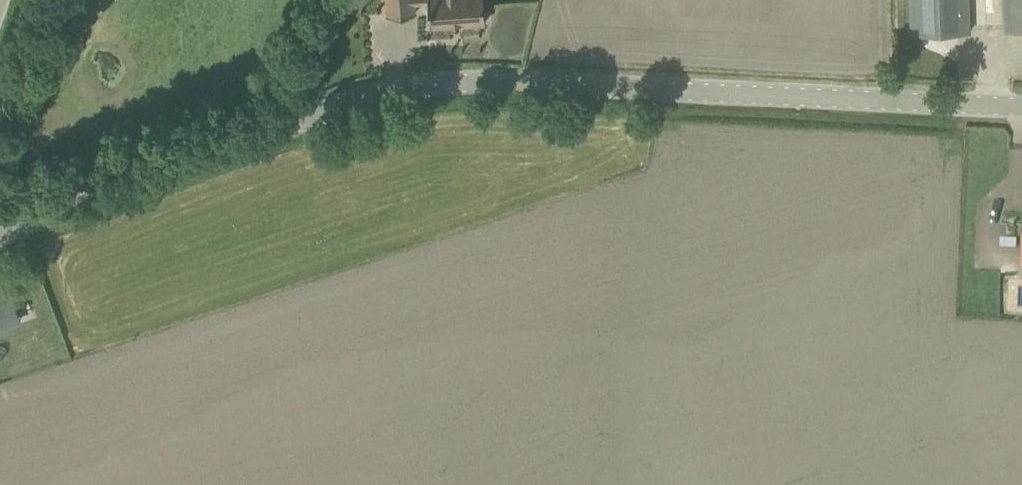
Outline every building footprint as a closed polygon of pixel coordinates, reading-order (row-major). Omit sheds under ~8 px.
[(387,14),(416,12),(415,3),(429,2),(430,25),(486,21),(484,0),(386,0),(387,14)] [(970,30),(969,0),(910,0),(912,32),(970,30)] [(0,296),(0,322),(19,315),(11,293),(24,288),(24,287),(0,296)]
